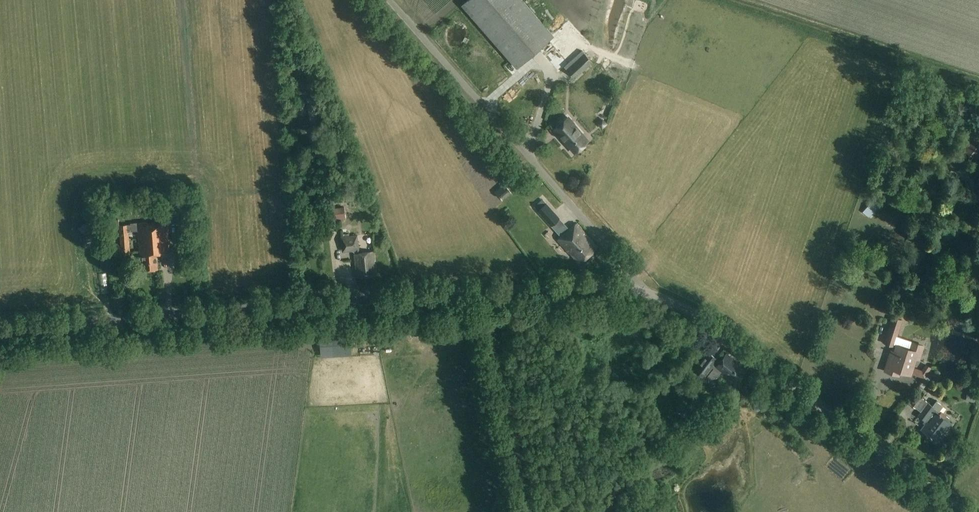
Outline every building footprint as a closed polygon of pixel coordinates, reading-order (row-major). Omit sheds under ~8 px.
[(555,37),(522,0),(468,0),(462,5),(518,69),(555,37)] [(575,79),(593,62),(584,53),(566,69),(575,79)] [(575,150),(588,139),(573,121),(567,114),(553,126),(565,140),(566,140),(575,150)] [(974,138),(965,150),(975,157),(977,154),(978,155),(978,141),(974,138)] [(493,199),(498,207),(506,202),(501,195),(493,199)] [(557,233),(563,227),(557,221),(560,218),(543,199),(534,207),(557,233)] [(335,209),(336,219),(346,218),(345,208),(335,209)] [(138,223),(126,224),(127,225),(127,228),(127,233),(139,232),(141,262),(144,262),(144,270),(158,269),(157,253),(170,252),(168,220),(138,222),(138,223)] [(190,222),(177,223),(179,237),(191,236),(190,222)] [(126,224),(119,224),(121,248),(128,248),(127,233),(127,228),(127,225),(126,224)] [(581,265),(600,248),(578,224),(558,242),(570,255),(571,254),(581,265)] [(359,254),(357,236),(342,238),(343,253),(354,252),(357,278),(376,276),(374,252),(359,254)] [(895,346),(903,321),(892,317),(884,343),(895,346)] [(413,329),(414,336),(425,335),(424,327),(413,329)] [(333,356),(352,355),(351,335),(332,336),(333,356)] [(891,351),(888,361),(891,362),(889,368),(911,375),(917,359),(919,360),(924,344),(910,339),(907,348),(897,345),(894,352),(891,351)] [(706,374),(712,378),(717,378),(721,372),(736,384),(747,369),(726,353),(720,362),(717,359),(708,351),(694,369),(704,377),(706,374)] [(680,370),(689,367),(687,361),(678,365),(680,370)] [(926,381),(929,369),(915,366),(913,379),(926,381)] [(923,394),(927,384),(922,382),(918,392),(923,394)] [(938,414),(939,414),(937,413),(943,405),(936,401),(933,406),(929,403),(922,398),(923,397),(918,394),(911,404),(920,411),(919,412),(921,414),(919,416),(928,422),(922,429),(938,440),(951,422),(949,421),(951,418),(946,415),(943,418),(938,414)] [(390,456),(392,463),(403,461),(402,454),(390,456)]
